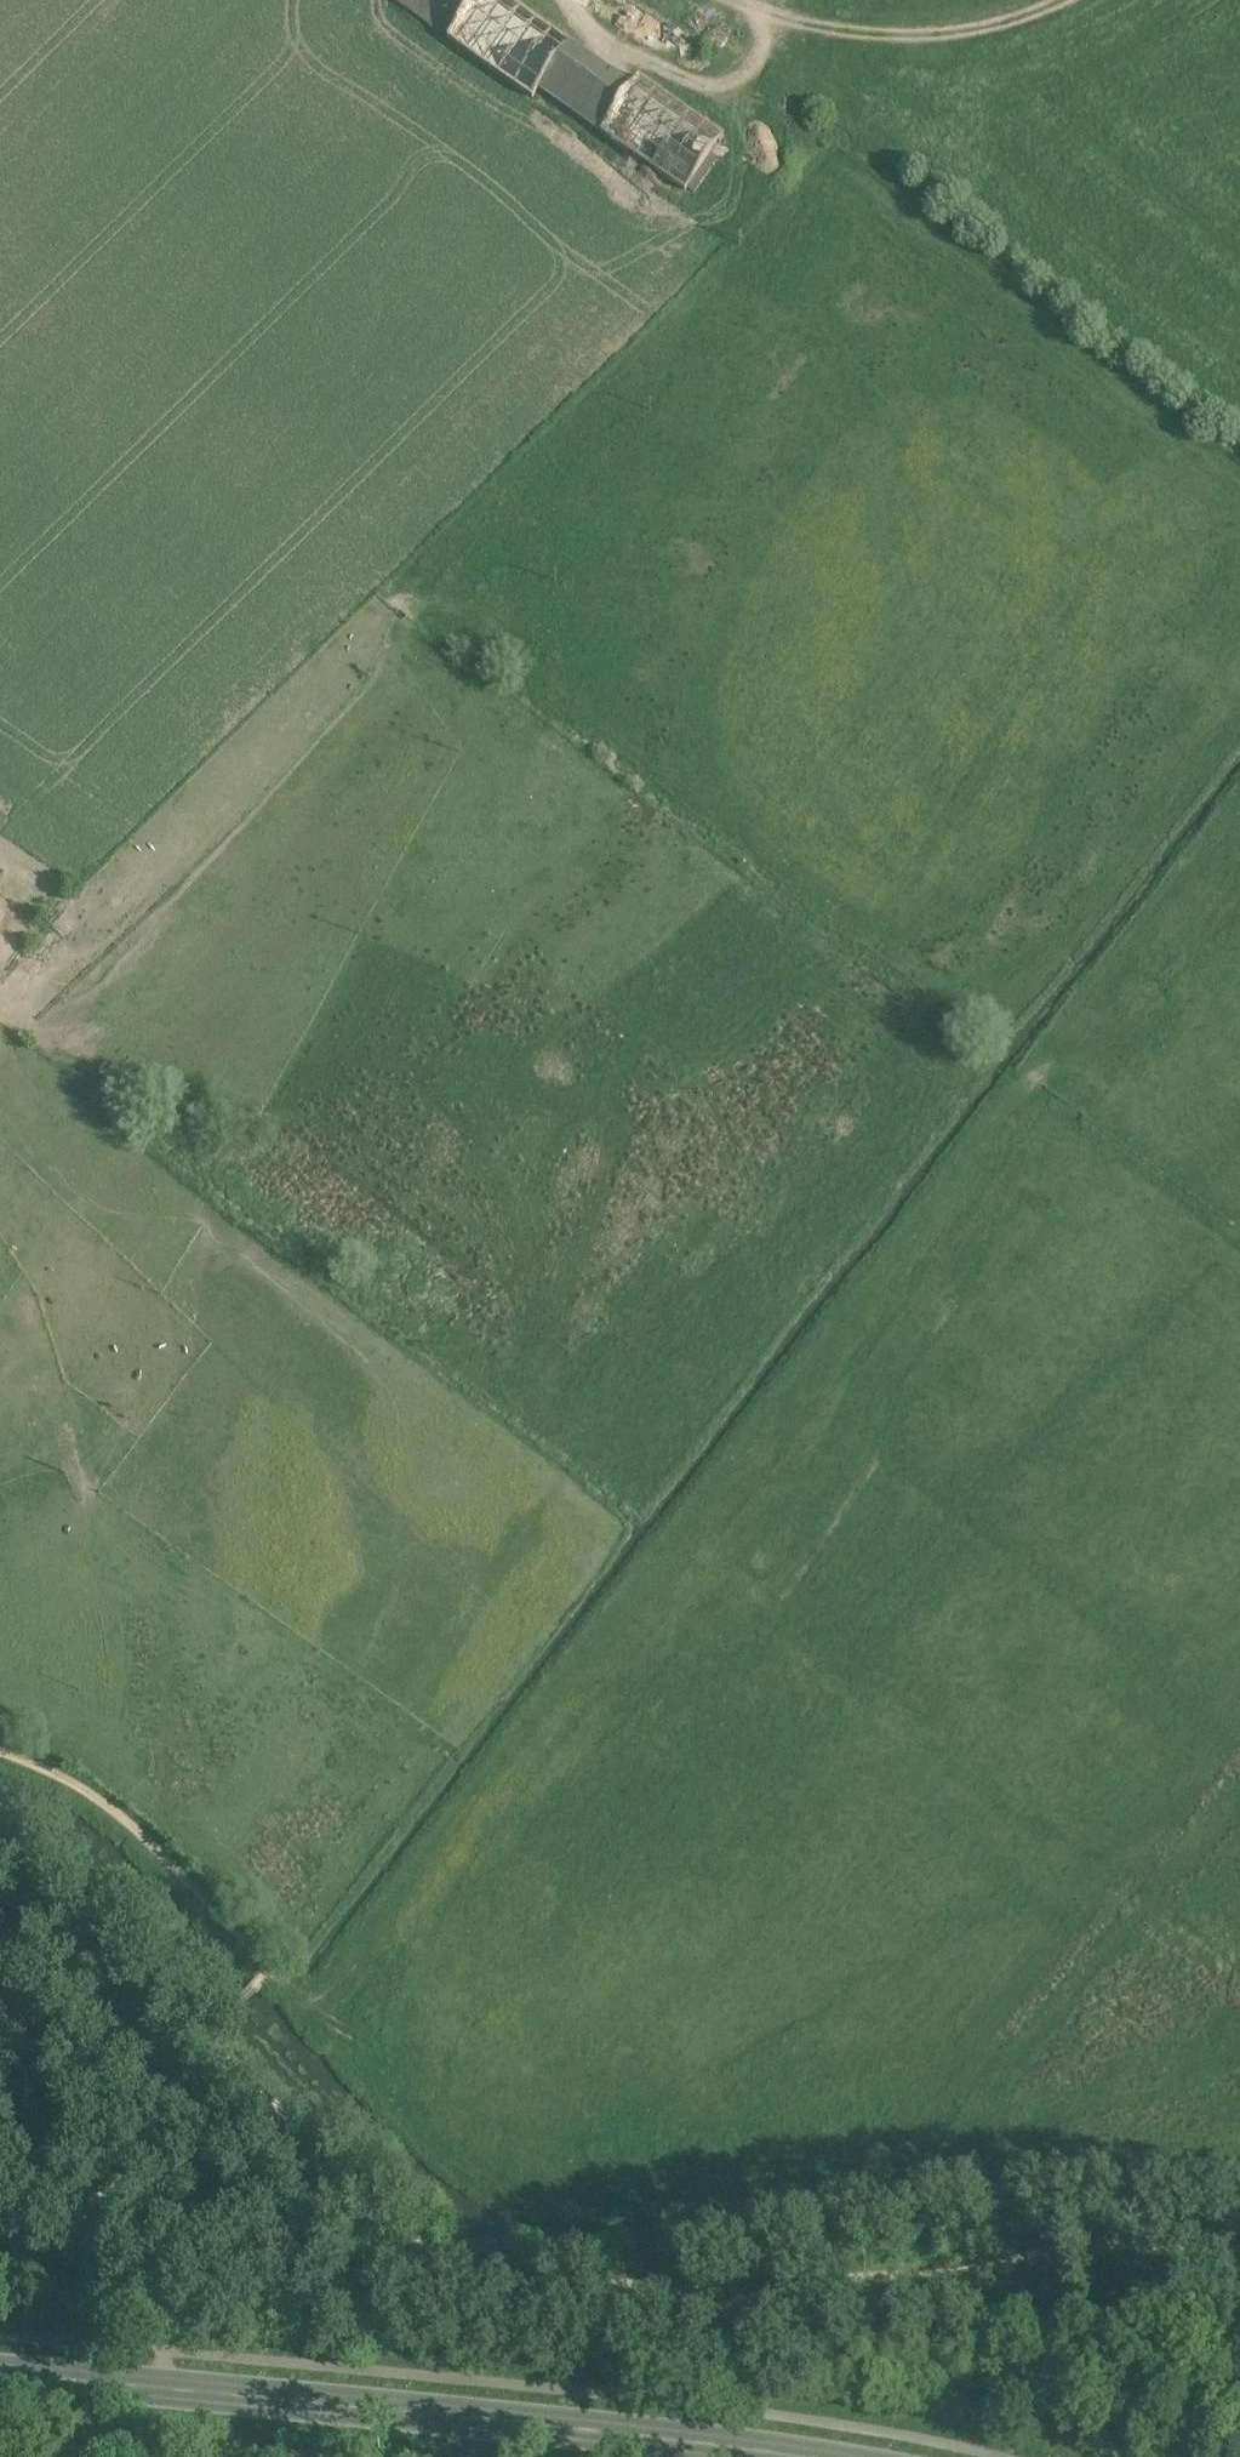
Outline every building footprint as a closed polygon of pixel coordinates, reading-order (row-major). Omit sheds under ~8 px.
[(504,0),(413,0),(455,27),(449,37),(534,93),(541,83),(606,125),(601,132),(688,189),(727,128),(641,72),(637,77),(572,35),(568,41),(504,0)]
